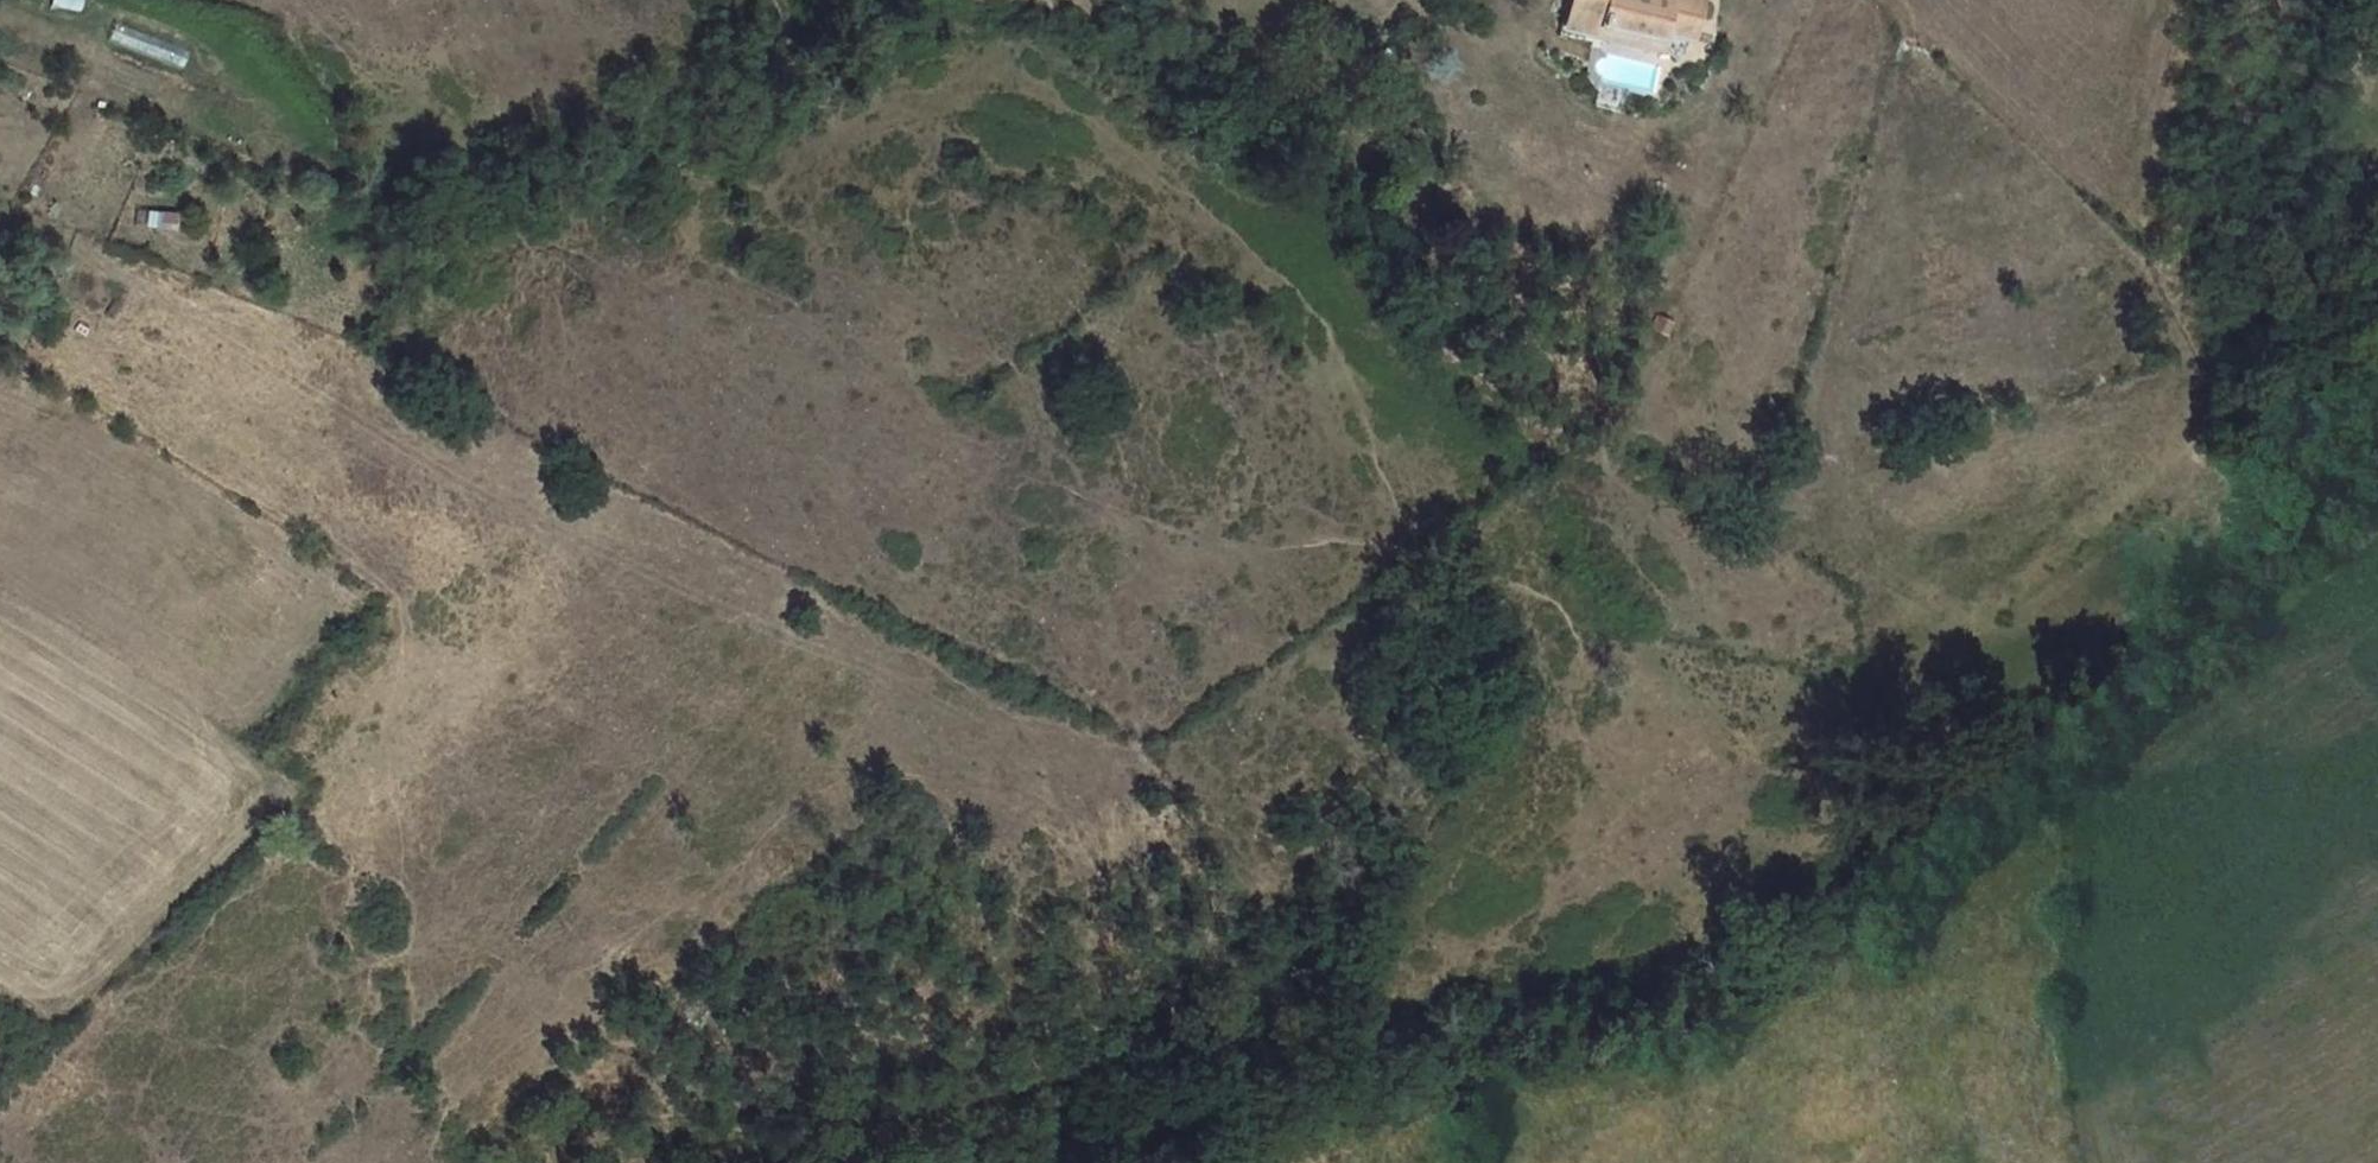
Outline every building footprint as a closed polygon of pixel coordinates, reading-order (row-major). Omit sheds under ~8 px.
[(1558,19),(1594,28),(1596,21),(1657,32),(1659,16),(1687,21),(1690,0),(1562,0),(1558,19)] [(1677,307),(1661,298),(1653,317),(1670,323),(1677,307)]
